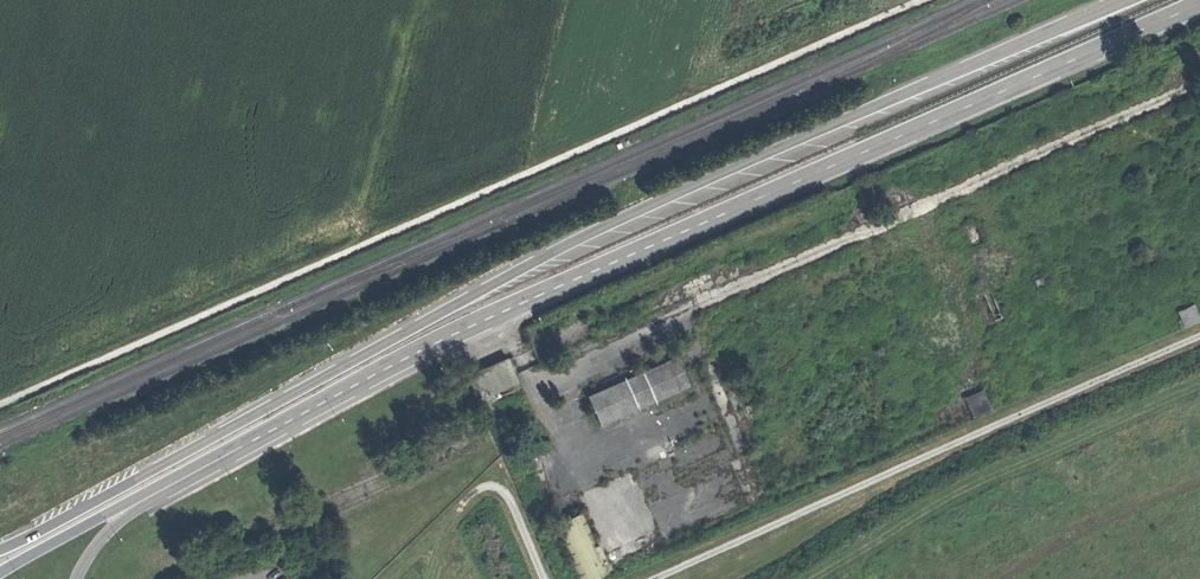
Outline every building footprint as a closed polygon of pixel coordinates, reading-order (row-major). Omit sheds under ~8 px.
[(1199,321),(1199,314),(1195,303),(1178,311),(1186,328),(1199,321)] [(508,357),(469,377),(482,403),(522,382),(508,357)] [(677,358),(588,397),(602,425),(690,387),(677,358)] [(974,418),(984,414),(975,393),(966,397),(974,418)]
